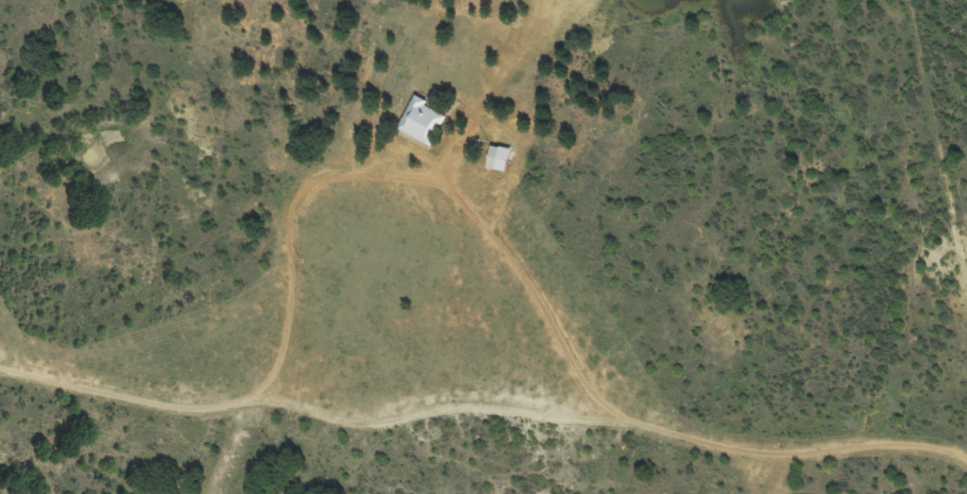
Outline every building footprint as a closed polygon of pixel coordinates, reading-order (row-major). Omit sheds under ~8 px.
[(424,109),(411,102),(394,137),(427,153),(442,124),(422,114),(424,109)] [(507,157),(486,153),(483,177),(503,180),(507,157)]
